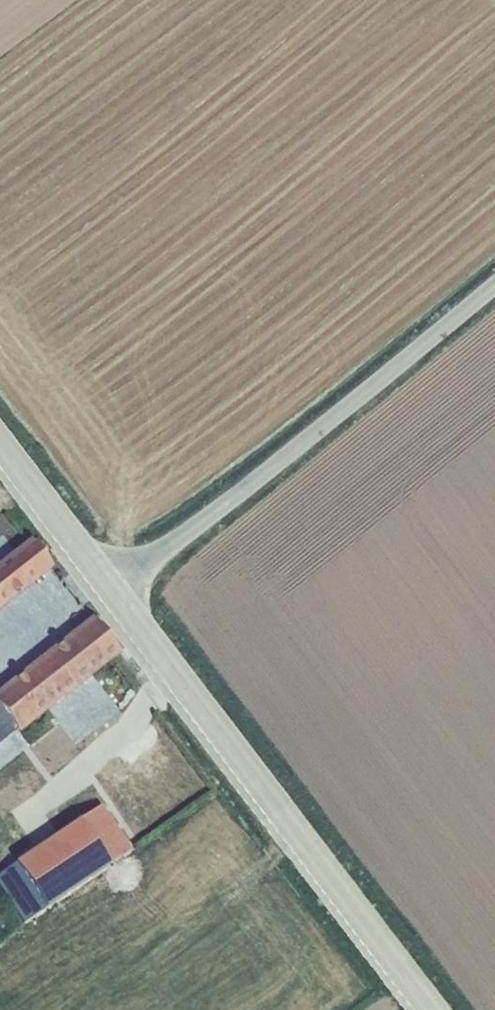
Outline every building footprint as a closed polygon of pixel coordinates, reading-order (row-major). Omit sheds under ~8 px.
[(49,565),(31,543),(0,567),(0,604),(49,565)] [(93,620),(0,694),(0,743),(117,650),(93,620)] [(23,922),(109,867),(107,864),(132,849),(102,808),(57,837),(51,828),(32,840),(38,849),(0,874),(0,887),(23,922)]
